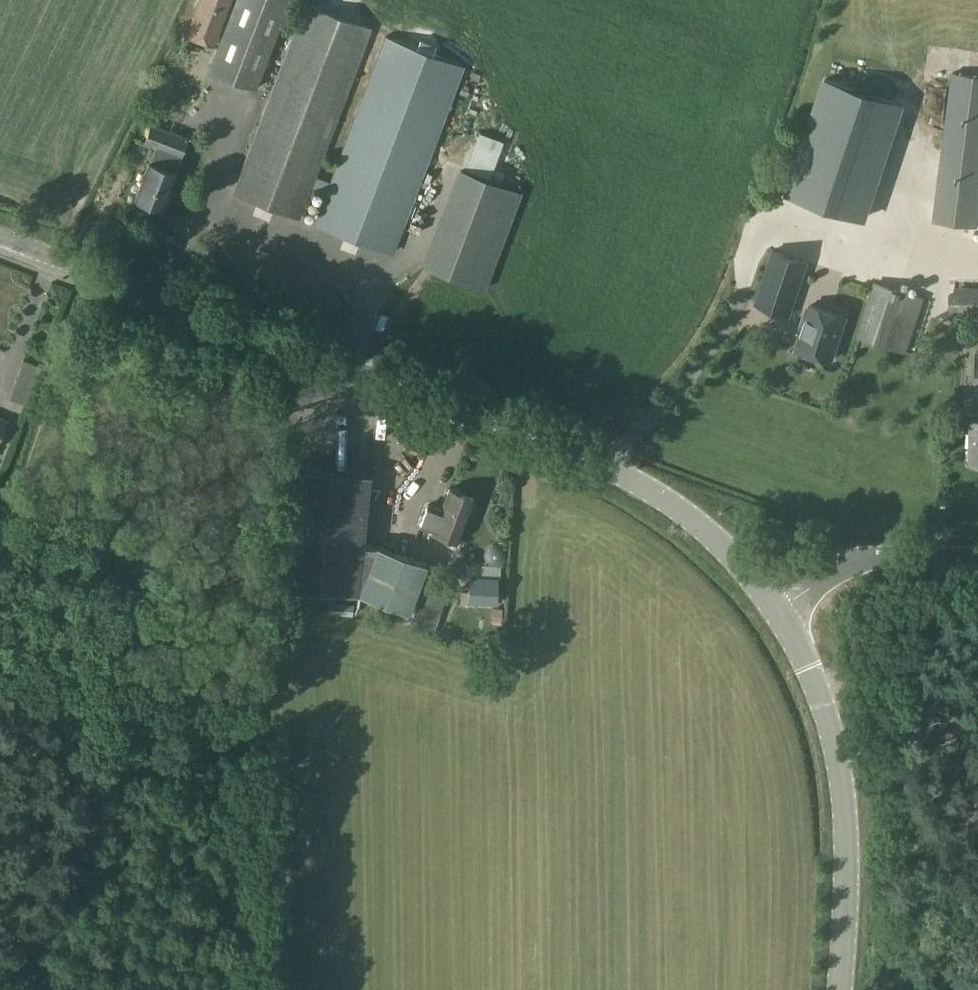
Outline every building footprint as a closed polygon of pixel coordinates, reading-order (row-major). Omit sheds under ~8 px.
[(234,5),(209,71),(257,88),(290,0),(236,0),(234,5)] [(305,4),(234,192),(300,217),(371,29),(305,4)] [(386,36),(316,223),(392,252),(463,65),(386,36)] [(825,79),(787,193),(863,218),(901,104),(825,79)] [(136,199),(137,199),(136,203),(144,205),(145,202),(161,208),(162,206),(167,204),(169,197),(167,194),(175,172),(176,172),(182,156),(189,136),(151,123),(143,144),(154,149),(150,162),(146,171),(142,172),(140,178),(142,184),(136,199)] [(905,180),(904,244),(964,245),(965,128),(929,127),(929,180),(905,180)] [(426,265),(486,288),(521,193),(461,171),(426,265)] [(772,250),(755,303),(789,314),(807,261),(772,250)] [(948,274),(947,306),(977,307),(977,275),(948,274)] [(868,278),(856,332),(906,343),(918,289),(868,278)] [(802,330),(797,345),(805,347),(806,351),(817,355),(821,353),(830,356),(845,316),(811,305),(807,318),(804,317),(800,329),(802,330)] [(281,548),(266,546),(265,581),(277,582),(277,585),(357,594),(406,614),(424,565),(376,546),(376,547),(362,545),(370,474),(290,466),(281,548)] [(424,509),(418,525),(445,536),(456,540),(457,540),(469,510),(472,510),(474,503),(472,501),(474,497),(462,493),(461,490),(454,487),(452,489),(450,488),(443,505),(442,510),(426,504),(424,509)] [(461,590),(460,600),(467,601),(467,602),(497,603),(498,576),(469,575),(468,590),(461,590)] [(427,578),(410,623),(432,632),(450,587),(427,578)] [(348,604),(348,595),(327,594),(326,603),(348,604)]
